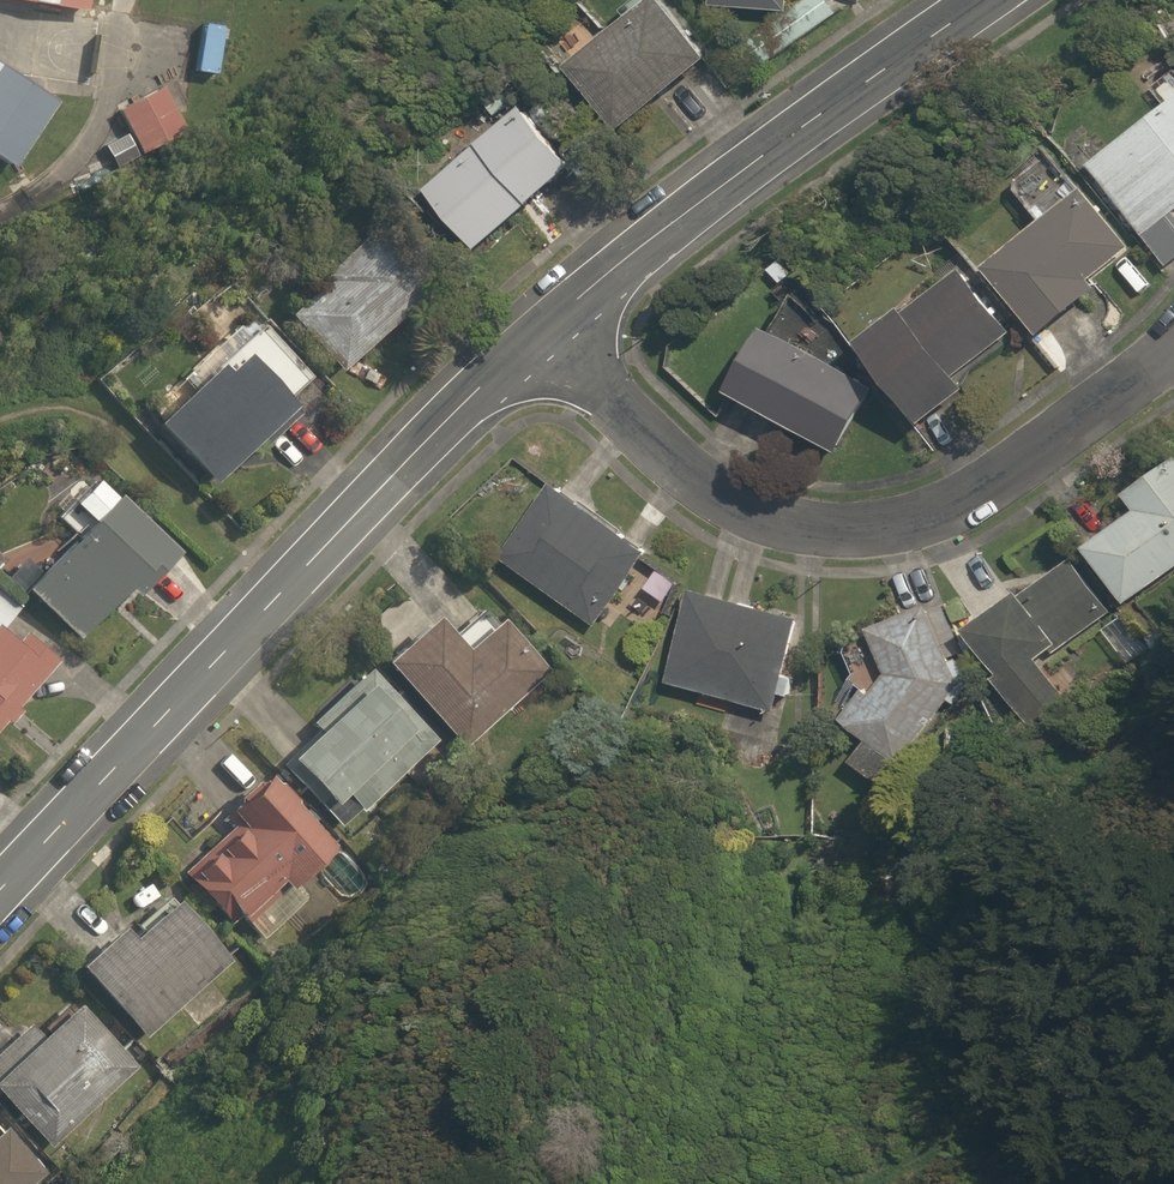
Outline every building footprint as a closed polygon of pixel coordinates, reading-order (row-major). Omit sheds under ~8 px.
[(574,67),(619,131),(715,62),(670,0),(668,0),(574,67)] [(714,4),(789,13),(791,0),(715,0),(714,4)] [(840,0),(811,0),(742,48),(760,74),(849,12),(840,0)] [(0,65),(0,155),(40,90),(0,65)] [(1173,74),(1157,86),(1171,105),(1090,164),(1168,269),(1173,265),(1173,75),(1173,74)] [(165,118),(145,76),(94,99),(115,142),(165,118)] [(583,172),(534,111),(434,192),(483,252),(583,172)] [(989,270),(1046,341),(1108,291),(1098,279),(1132,252),(1058,160),(1016,195),(1042,227),(989,270)] [(434,285),(376,227),(285,320),(344,377),(434,285)] [(1014,335),(966,271),(870,343),(932,425),(973,394),(960,376),(1014,335)] [(262,465),(334,394),(261,321),(156,427),(213,484),(247,450),(262,465)] [(881,382),(786,328),(744,401),(839,455),(881,382)] [(1093,547),(1134,604),(1173,576),(1173,468),(1136,495),(1146,510),(1093,547)] [(176,554),(102,480),(63,519),(80,536),(27,589),(84,646),(176,554)] [(655,549),(567,482),(507,560),(595,627),(655,549)] [(1043,662),(1119,608),(1081,554),(965,637),(1030,728),(1070,700),(1043,662)] [(805,619),(703,590),(675,688),(777,717),(805,619)] [(853,645),(868,692),(846,718),(868,737),(850,757),(878,782),(896,762),(906,771),(974,695),(948,611),(878,633),(879,638),(853,645)] [(60,662),(13,621),(0,636),(0,733),(60,662)] [(439,622),(392,669),(469,747),(548,668),(502,621),(470,653),(439,622)] [(290,751),(354,819),(435,743),(372,675),(290,751)] [(342,850),(274,772),(227,814),(238,826),(184,874),(242,939),(342,850)] [(233,964),(178,903),(141,937),(129,923),(81,968),(148,1041),(233,964)] [(84,1002),(0,1082),(0,1098),(51,1153),(144,1065),(84,1002)] [(0,1119),(0,1183),(31,1183),(44,1173),(0,1119)]
